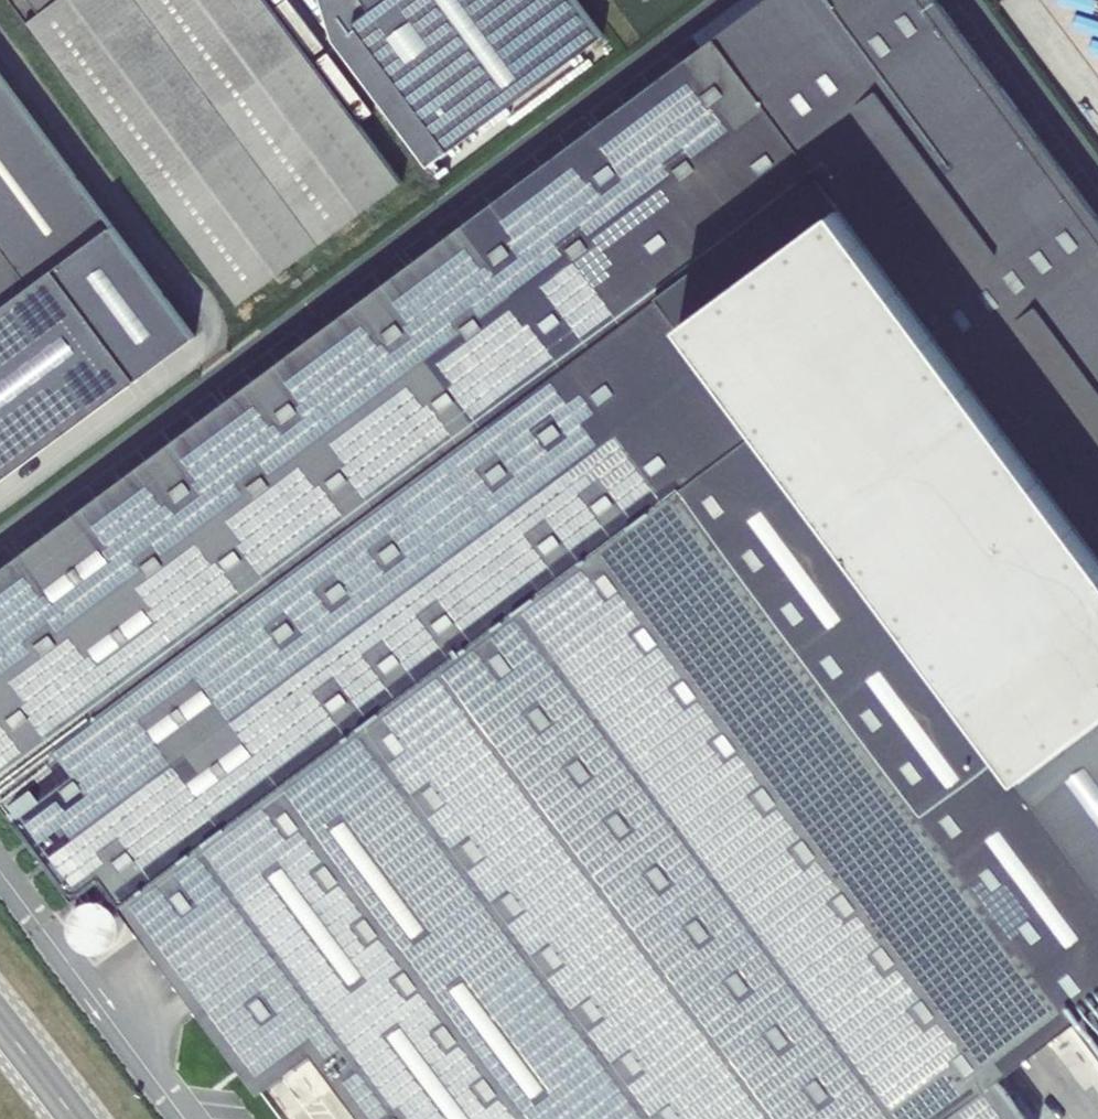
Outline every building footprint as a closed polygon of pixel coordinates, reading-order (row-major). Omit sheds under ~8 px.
[(238,305),(403,182),(267,0),(11,0),(238,305)] [(365,0),(319,0),(331,39),(426,167),(448,151),(353,22),(371,8),(365,0)] [(371,8),(353,22),(448,151),(449,152),(602,35),(577,0),(365,0),(371,8)] [(715,36),(820,178),(660,297),(1097,883),(1097,215),(937,0),(763,0),(715,36)] [(0,569),(0,798),(75,898),(101,879),(260,1092),(313,1052),(363,1118),(392,1118),(400,1113),(404,1118),(1026,1118),(997,1080),(1074,1022),(1097,1004),(1097,883),(660,297),(820,178),(715,36),(0,569)] [(199,341),(0,72),(0,483),(199,341)] [(1074,1022),(1097,1053),(1097,1004),(1074,1022)]
